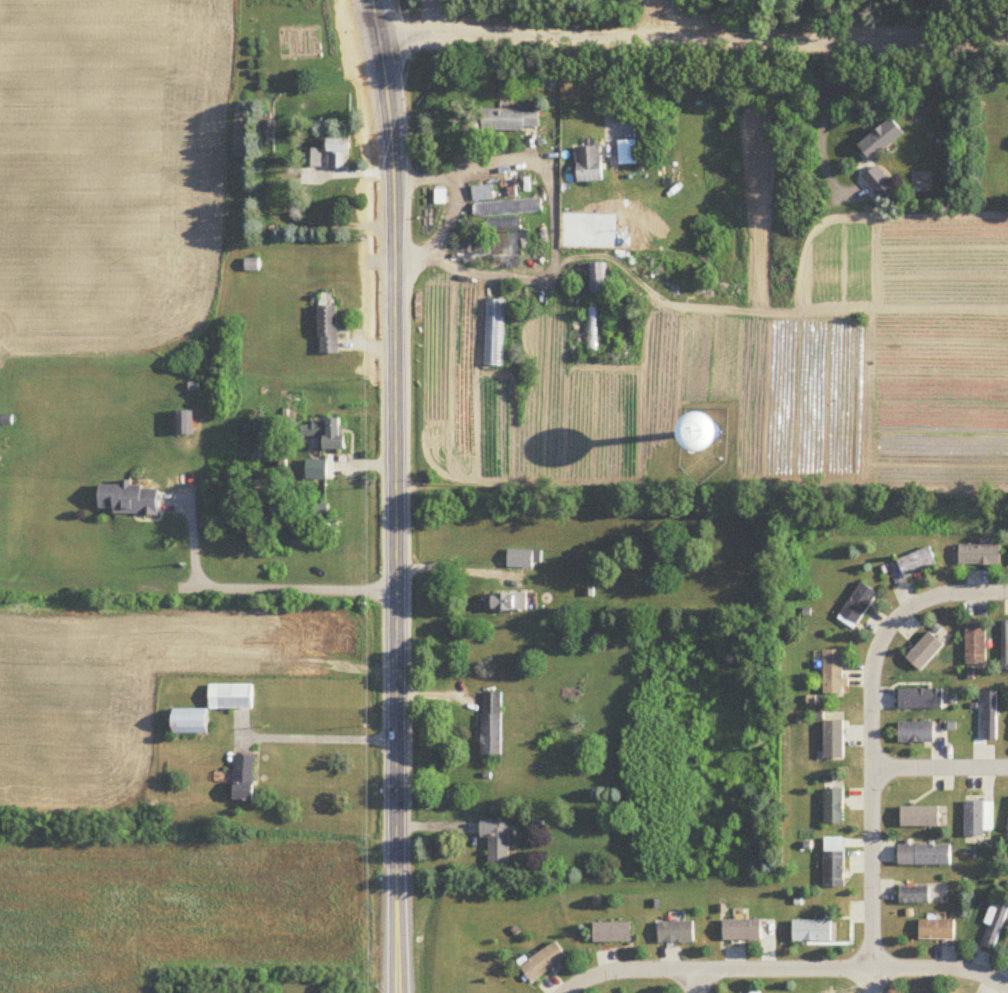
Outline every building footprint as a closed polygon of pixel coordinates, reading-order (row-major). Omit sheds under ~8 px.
[(541,131),(541,108),(484,108),(484,131),(541,131)] [(860,147),(873,162),(906,135),(893,119),(860,147)] [(274,141),(274,122),(263,122),(263,141),(274,141)] [(350,138),(330,138),(330,169),(350,169),(350,138)] [(578,147),(578,182),(603,182),(603,147),(578,147)] [(323,167),(323,148),(304,148),(304,167),(323,167)] [(897,193),(881,167),(865,176),(881,203),(897,193)] [(473,200),(494,200),(494,186),(473,186),(473,200)] [(542,202),(475,202),(475,217),(542,216),(542,202)] [(510,223),(514,229),(520,225),(517,219),(510,223)] [(488,230),(503,230),(503,220),(488,220),(488,230)] [(608,294),(608,264),(590,264),(590,294),(608,294)] [(339,354),(339,306),(319,306),(319,354),(339,354)] [(174,434),(192,434),(192,412),(174,412),(174,434)] [(303,437),(320,437),(320,449),(343,450),(344,422),(303,422),(303,437)] [(158,514),(159,488),(131,487),(131,484),(100,483),(99,512),(158,514)] [(1000,546),(959,546),(959,566),(1000,566),(1000,546)] [(903,579),(936,567),(930,548),(896,559),(903,579)] [(540,569),(540,550),(507,550),(507,569),(540,569)] [(878,595),(861,583),(837,618),(854,630),(878,595)] [(527,594),(493,594),(493,613),(527,613),(527,594)] [(965,622),(965,666),(986,666),(986,622),(965,622)] [(904,659),(917,672),(950,639),(937,626),(904,659)] [(824,651),(824,695),(843,695),(843,651),(824,651)] [(253,686),(210,686),(210,710),(253,710),(253,686)] [(503,755),(503,692),(482,692),(482,755),(503,755)] [(208,710),(174,710),(174,735),(208,735),(208,710)] [(846,713),(822,713),(822,762),(846,762),(846,713)] [(934,723),(899,723),(899,742),(934,742),(934,723)] [(235,756),(235,801),(257,801),(257,756),(235,756)] [(825,825),(844,825),(844,788),(825,788),(825,825)] [(965,835),(992,835),(992,801),(965,801),(965,835)] [(509,820),(482,820),(482,837),(490,837),(490,867),(509,867),(509,820)] [(825,888),(845,888),(845,838),(825,838),(825,888)] [(951,846),(899,846),(899,866),(951,866),(951,846)] [(930,887),(900,887),(901,905),(930,905),(930,887)] [(1007,908),(1007,905),(999,903),(995,916),(989,914),(985,924),(991,926),(985,947),(995,950),(1007,908)] [(762,920),(724,920),(724,942),(762,942),(762,920)] [(833,921),(794,921),(794,943),(833,943),(833,921)] [(955,941),(955,921),(920,921),(920,941),(955,941)] [(660,943),(695,943),(695,922),(660,922),(660,943)] [(632,923),(594,923),(594,943),(632,943),(632,923)] [(533,983),(568,959),(557,942),(521,966),(533,983)]
